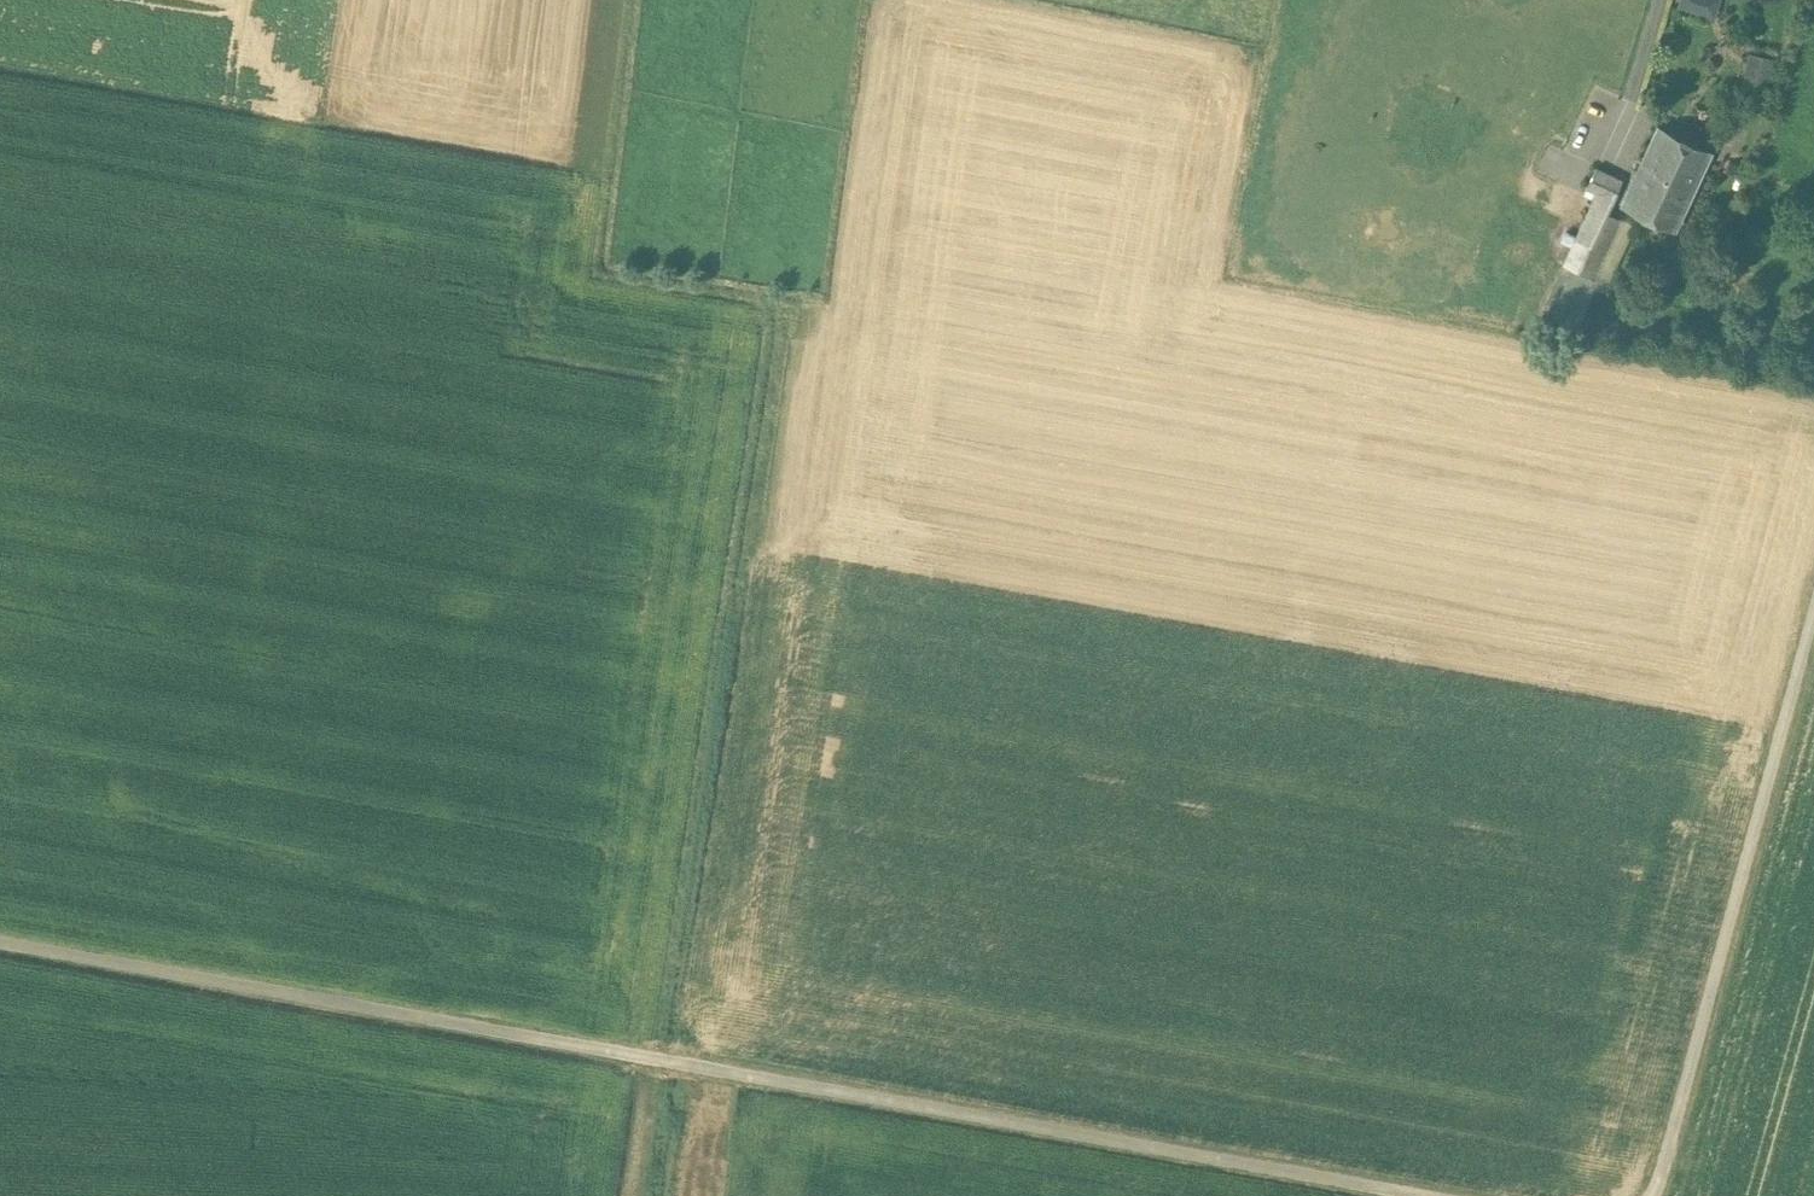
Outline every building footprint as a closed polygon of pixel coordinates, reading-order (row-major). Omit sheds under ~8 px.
[(1712,19),(1718,0),(1680,0),(1677,9),(1712,19)] [(1771,60),(1752,55),(1747,75),(1767,79),(1771,60)] [(1710,151),(1659,127),(1622,205),(1673,228),(1710,151)] [(1596,167),(1587,188),(1588,189),(1586,193),(1594,197),(1579,228),(1563,263),(1575,269),(1591,277),(1619,218),(1607,212),(1623,179),(1596,167)] [(1619,218),(1591,277),(1588,284),(1603,291),(1634,224),(1619,218)] [(1579,228),(1561,220),(1544,255),(1563,263),(1579,228)] [(1571,276),(1588,284),(1591,277),(1575,269),(1571,276)]
